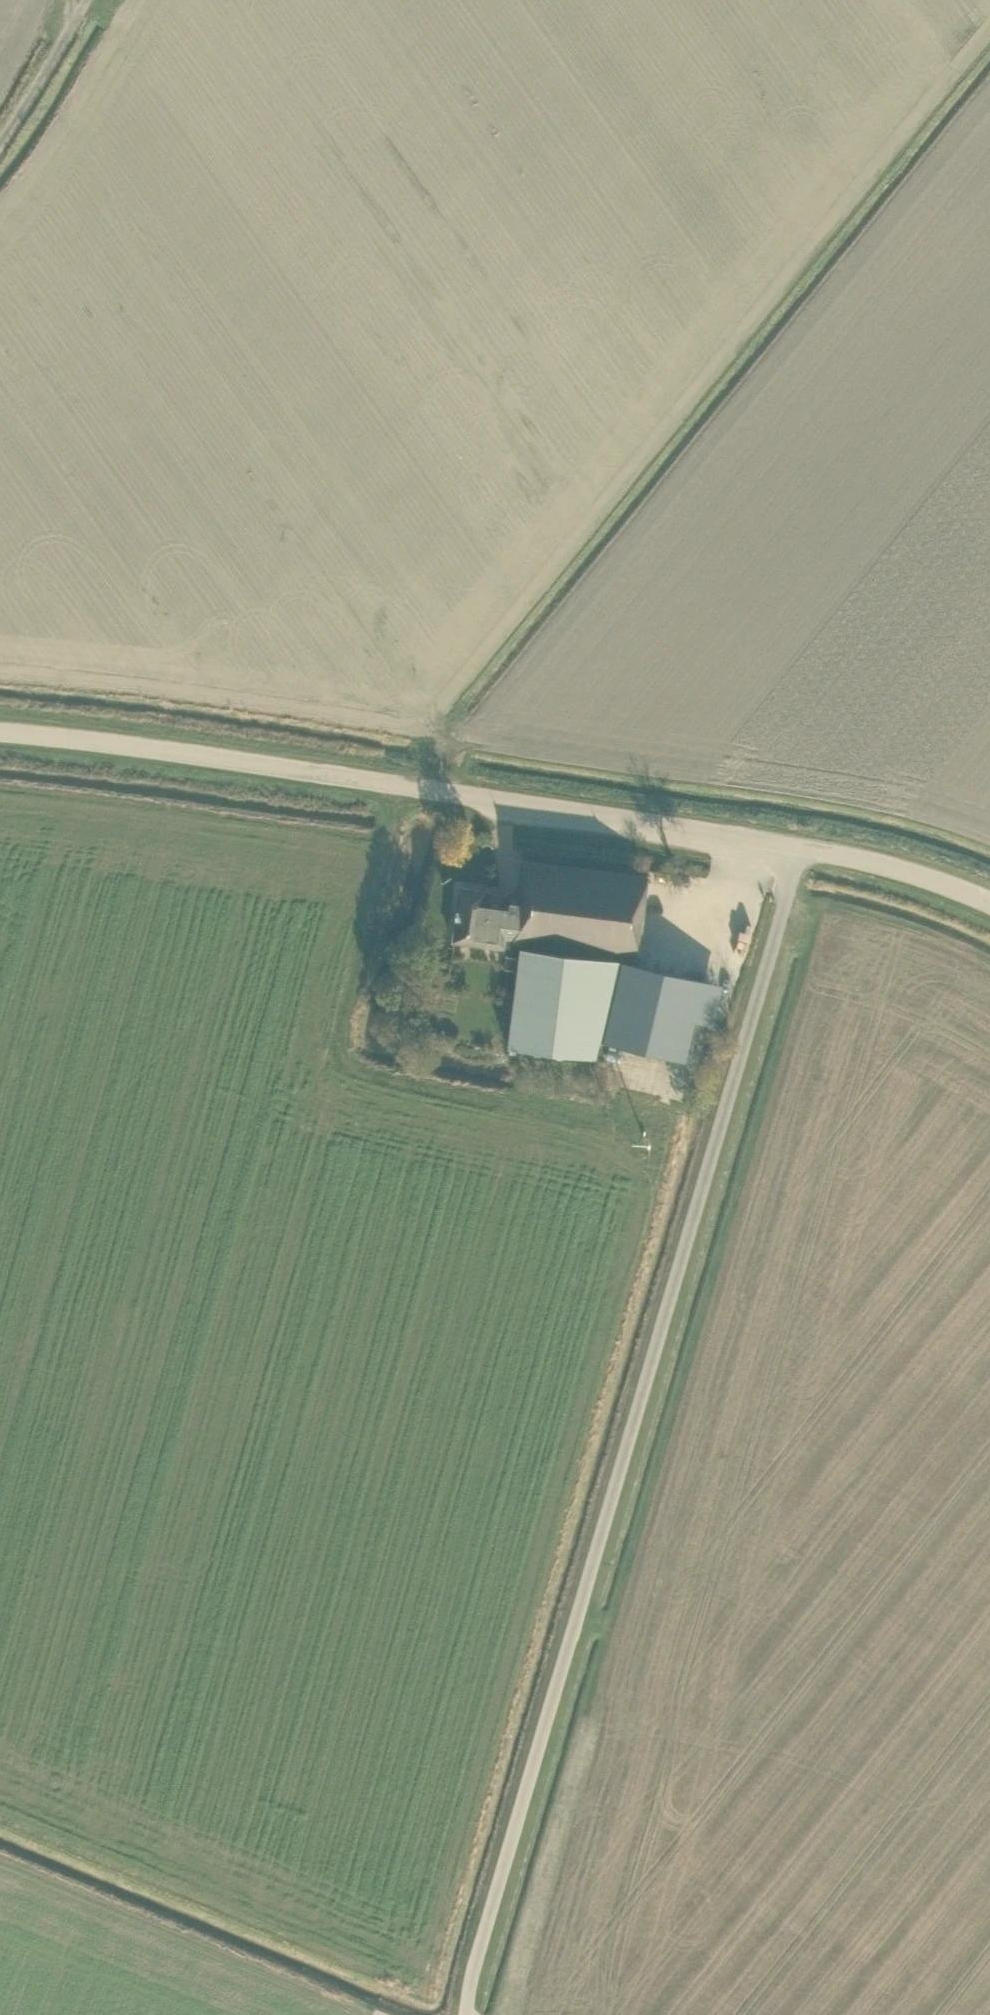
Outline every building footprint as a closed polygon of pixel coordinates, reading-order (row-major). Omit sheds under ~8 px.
[(683,1014),(693,974),(639,961),(649,877),(522,862),(518,897),(505,896),(504,902),(488,900),(489,891),(459,887),(453,943),(503,949),(503,947),(512,948),(512,943),(623,956),(622,960),(520,948),(508,1051),(595,1061),(599,1042),(656,1056),(666,1012),(695,1019),(695,1017),(683,1014)] [(514,970),(516,957),(506,956),(504,969),(514,970)]
